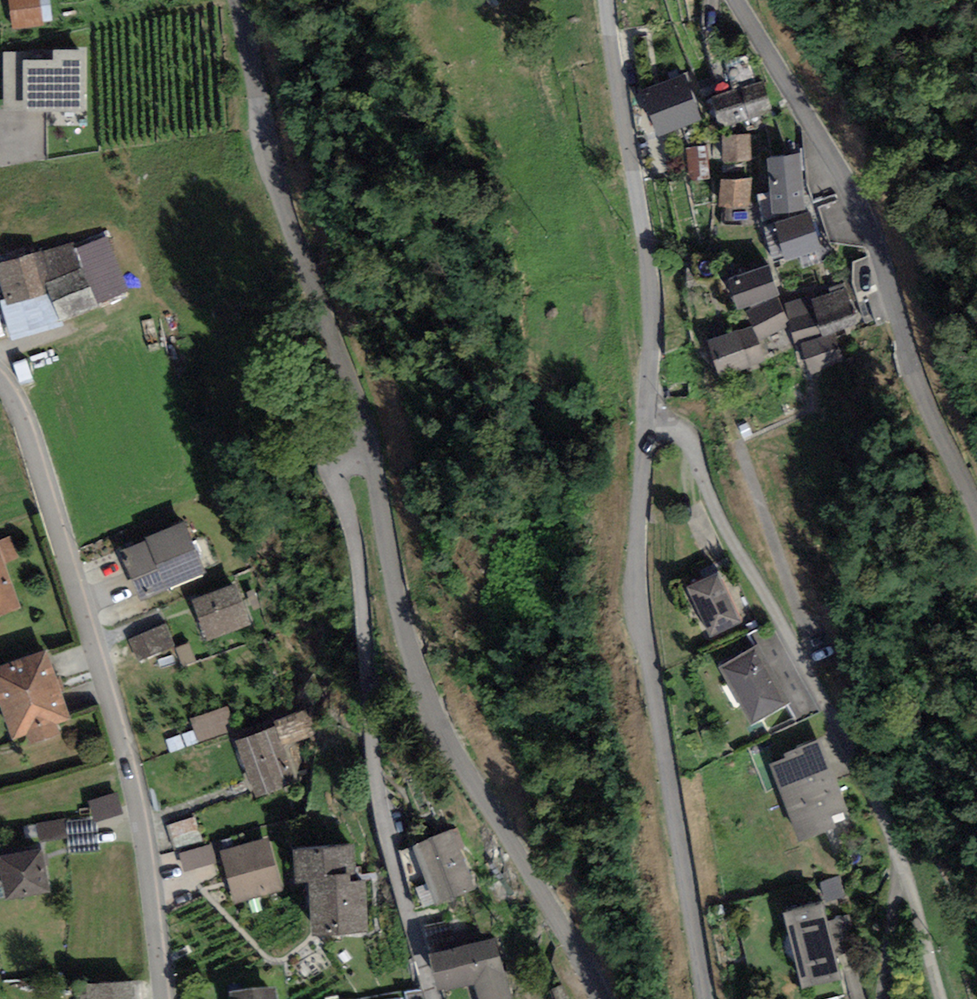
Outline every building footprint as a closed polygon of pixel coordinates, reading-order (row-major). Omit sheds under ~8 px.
[(54,21),(53,0),(12,0),(13,23),(54,21)] [(86,48),(3,50),(4,111),(87,110),(86,48)] [(686,76),(643,92),(658,133),(701,117),(686,76)] [(763,81),(712,94),(719,122),(770,109),(763,81)] [(752,132),(722,134),(723,160),(753,158),(752,132)] [(799,151),(767,154),(772,208),(804,205),(799,151)] [(750,178),(721,175),(719,201),(747,205),(750,178)] [(809,212),(774,221),(783,256),(819,246),(809,212)] [(0,261),(0,279),(6,298),(3,299),(13,331),(124,297),(105,236),(79,244),(77,237),(0,261)] [(768,261),(727,275),(737,304),(778,291),(768,261)] [(859,327),(845,284),(786,303),(808,371),(843,360),(835,335),(859,327)] [(787,320),(774,298),(746,315),(759,337),(787,320)] [(737,330),(709,339),(719,372),(748,363),(737,330)] [(204,569),(183,518),(146,533),(147,537),(119,549),(139,597),(204,569)] [(22,605),(0,541),(0,613),(22,605)] [(740,616),(717,569),(686,584),(710,631),(740,616)] [(234,581),(190,597),(204,637),(249,622),(234,581)] [(173,644),(164,623),(128,638),(137,659),(173,644)] [(188,641),(175,645),(183,666),(196,661),(188,641)] [(788,701),(754,642),(720,662),(754,721),(788,701)] [(0,662),(0,700),(13,736),(72,716),(48,646),(0,662)] [(234,728),(225,705),(192,718),(201,740),(234,728)] [(278,725),(236,741),(257,795),(309,775),(297,743),(321,734),(310,705),(275,718),(278,725)] [(825,734),(769,762),(805,836),(835,821),(830,811),(849,802),(837,777),(844,773),(825,734)] [(122,812),(114,792),(87,802),(95,823),(122,812)] [(452,828),(414,843),(428,880),(416,884),(423,903),(473,884),(452,828)] [(267,838),(222,850),(236,901),(281,889),(267,838)] [(181,849),(186,867),(218,858),(213,840),(181,849)] [(349,843),(293,846),(295,877),(310,876),(313,929),(367,926),(365,877),(350,878),(349,843)] [(0,852),(0,865),(6,896),(49,888),(41,844),(0,852)] [(192,879),(220,869),(217,860),(189,869),(192,879)] [(825,900),(784,909),(801,985),(842,976),(825,900)] [(429,950),(436,987),(476,978),(481,998),(510,998),(496,936),(429,950)] [(135,978),(76,980),(77,998),(136,998),(135,978)] [(225,996),(225,998),(280,998),(279,990),(225,996)]
